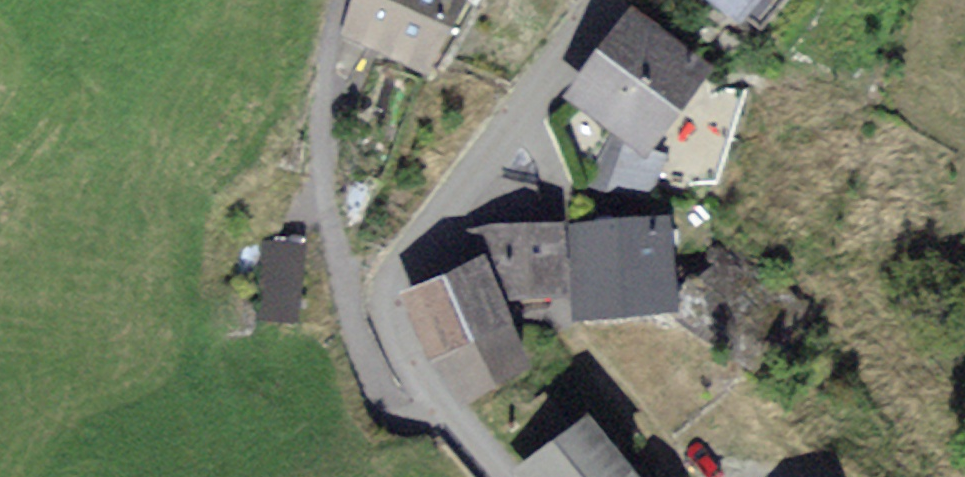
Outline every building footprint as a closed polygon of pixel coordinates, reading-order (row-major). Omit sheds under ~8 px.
[(348,31),(426,63),(455,0),(358,0),(348,31)] [(753,0),(720,0),(739,16),(753,0)] [(706,66),(636,13),(574,92),(645,146),(706,66)] [(658,159),(612,140),(598,176),(644,194),(658,159)] [(668,221),(577,225),(579,268),(670,263),(668,221)] [(473,233),(485,259),(502,296),(564,287),(558,226),(473,233)] [(303,238),(277,235),(276,245),(266,244),(263,280),(268,281),(265,313),(295,316),(303,238)] [(408,294),(434,353),(512,318),(502,296),(485,259),(408,294)] [(672,307),(670,263),(579,268),(582,312),(672,307)] [(533,365),(512,318),(434,353),(455,400),(533,365)] [(589,417),(525,464),(534,476),(633,476),(589,417)]
